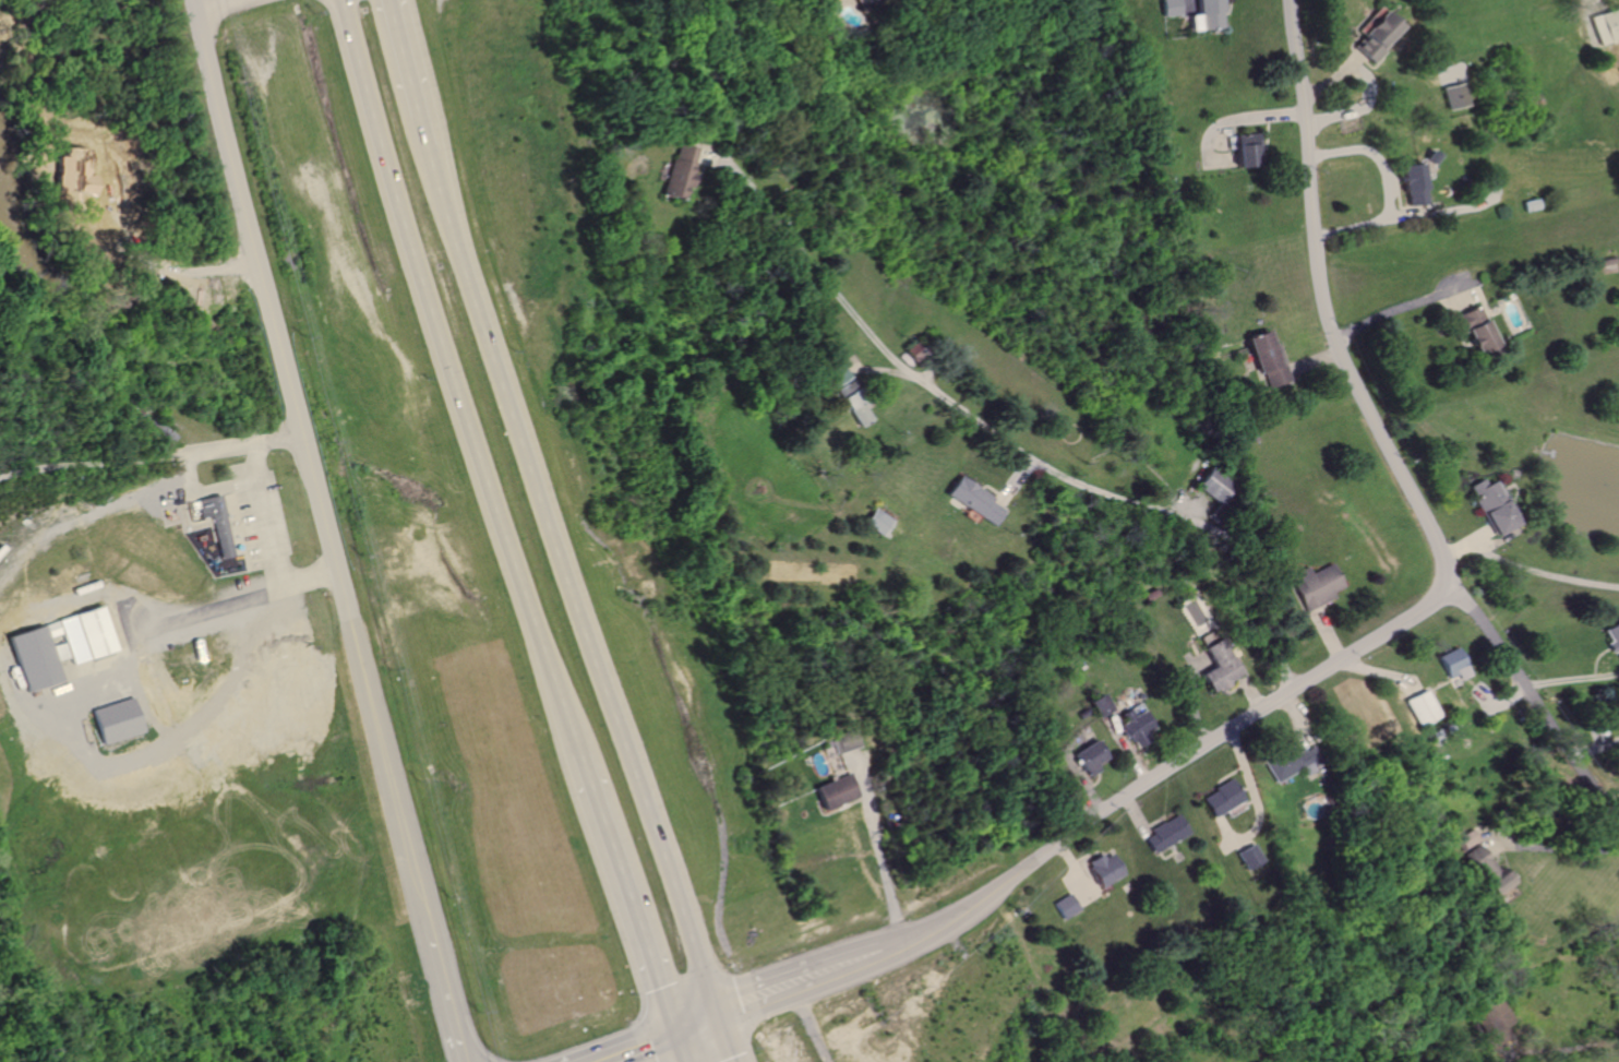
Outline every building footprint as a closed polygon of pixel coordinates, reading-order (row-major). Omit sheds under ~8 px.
[(1159,15),(1157,0),(1178,0),(1178,5),(1178,13),(1159,15)] [(1194,12),(1193,0),(1219,0),(1220,10),(1218,11),(1219,25),(1185,27),(1184,13),(1194,12)] [(1374,4),(1395,23),(1381,39),(1386,44),(1369,62),(1362,56),(1350,45),(1358,34),(1353,28),(1374,4)] [(1595,14),(1618,7),(1618,38),(1597,45),(1588,16),(1595,14)] [(1443,110),(1464,104),(1458,82),(1437,88),(1443,110)] [(1256,132),(1258,164),(1231,166),(1228,133),(1256,132)] [(691,146),(688,153),(684,171),(688,172),(684,187),(681,186),(676,199),(656,193),(670,141),(691,146)] [(1416,160),(1422,202),(1414,203),(1405,204),(1403,190),(1398,190),(1393,164),(1416,160)] [(1533,196),(1534,207),(1519,211),(1516,200),(1533,196)] [(1477,302),(1496,344),(1474,354),(1462,327),(1458,330),(1451,314),(1463,309),(1477,302)] [(1287,380),(1284,371),(1272,342),(1267,344),(1260,327),(1239,335),(1254,371),(1259,369),(1267,387),(1287,380)] [(927,354),(915,365),(902,349),(914,339),(927,354)] [(838,360),(844,370),(849,375),(831,386),(820,371),(838,360)] [(870,417),(863,406),(868,403),(852,378),(831,390),(839,402),(836,404),(840,410),(844,407),(856,426),(870,417)] [(1215,506),(1190,484),(1206,466),(1231,488),(1215,506)] [(1000,510),(997,508),(990,502),(993,498),(957,475),(944,494),(991,525),(1000,510)] [(1490,479),(1513,522),(1491,534),(1488,528),(1465,485),(1479,477),(1483,484),(1490,479)] [(230,556),(218,494),(194,499),(198,518),(209,516),(217,559),(230,556)] [(876,506),(894,520),(883,535),(864,522),(876,506)] [(1331,596),(1312,606),(1304,610),(1291,583),(1297,580),(1293,572),(1305,565),(1308,574),(1330,563),(1341,586),(1329,592),(1331,596)] [(1155,586),(1160,594),(1146,601),(1141,595),(1155,586)] [(24,691),(61,681),(56,662),(71,658),(72,663),(117,651),(105,607),(8,634),(24,691)] [(1618,617),(1618,619),(1618,660),(1617,661),(1610,651),(1607,653),(1600,642),(1605,640),(1598,628),(1618,617)] [(1239,670),(1235,672),(1225,679),(1228,684),(1215,691),(1214,688),(1209,691),(1198,673),(1211,666),(1207,658),(1200,646),(1220,635),(1239,670)] [(1453,646),(1462,665),(1453,669),(1456,675),(1446,679),(1435,655),(1453,646)] [(1402,699),(1413,694),(1423,690),(1436,717),(1416,727),(1402,699)] [(1095,692),(1105,707),(1098,713),(1092,717),(1081,702),(1095,692)] [(90,709),(100,744),(141,732),(132,697),(90,709)] [(1081,706),(1086,713),(1076,719),(1071,713),(1081,706)] [(1138,708),(1149,726),(1139,732),(1143,739),(1131,747),(1126,740),(1124,741),(1112,723),(1116,719),(1113,714),(1122,708),(1127,716),(1138,708)] [(850,728),(855,745),(849,748),(834,753),(828,736),(850,728)] [(1089,739),(1065,753),(1080,777),(1092,769),(1088,763),(1100,756),(1089,739)] [(1318,761),(1308,744),(1304,747),(1292,753),(1286,744),(1259,761),(1271,781),(1306,762),(1308,766),(1318,761)] [(843,771),(853,793),(818,810),(807,787),(843,771)] [(1226,777),(1239,799),(1219,812),(1209,818),(1197,797),(1210,789),(1209,787),(1226,777)] [(1173,814),(1184,832),(1147,855),(1137,838),(1141,836),(1146,833),(1142,828),(1156,820),(1159,822),(1173,814)] [(1474,828),(1480,838),(1462,850),(1455,839),(1474,828)] [(1511,883),(1485,850),(1479,843),(1463,856),(1495,896),(1511,883)] [(1250,844),(1242,848),(1232,854),(1240,871),(1259,861),(1250,844)] [(1105,852),(1116,872),(1091,886),(1078,862),(1095,854),(1098,857),(1105,852)] [(1066,893),(1074,904),(1076,907),(1059,918),(1051,903),(1066,893)] [(1510,1038),(1498,1046),(1489,1051),(1480,1037),(1486,1034),(1471,1011),(1497,994),(1512,1019),(1502,1026),(1510,1038)]
